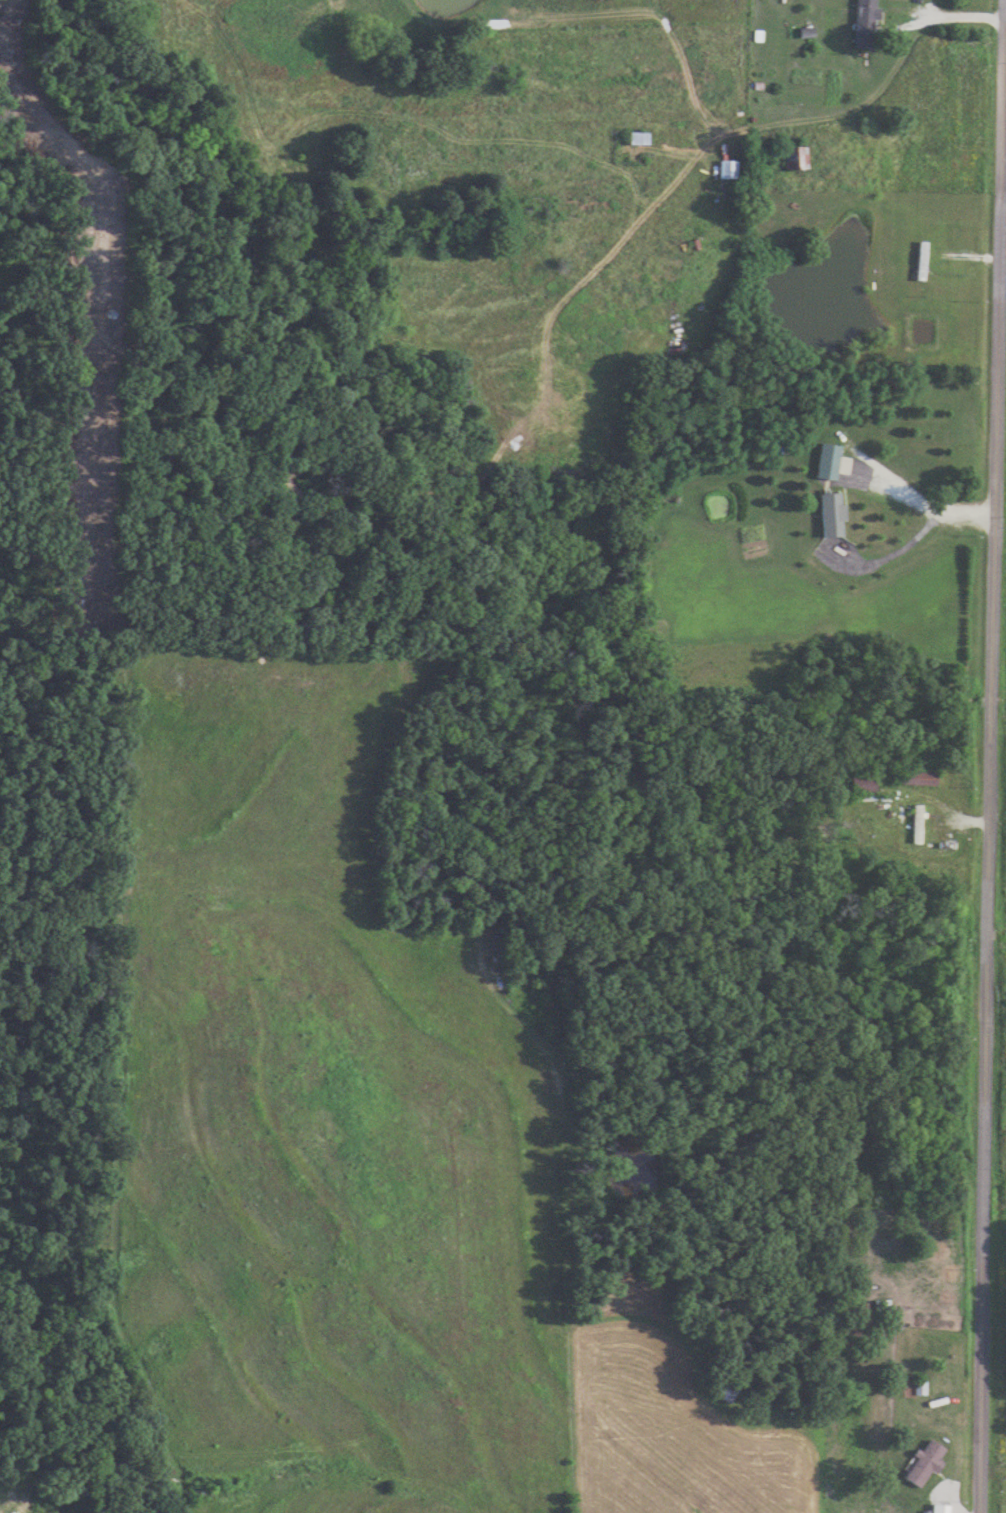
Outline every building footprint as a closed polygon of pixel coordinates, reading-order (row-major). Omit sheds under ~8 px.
[(856,47),(879,48),(880,0),(856,0),(856,47)] [(650,144),(650,132),(631,132),(631,144),(650,144)] [(809,147),(785,148),(786,171),(811,170),(809,147)] [(738,161),(721,161),(721,179),(738,179),(738,161)] [(842,446),(820,444),(817,478),(839,480),(842,446)] [(824,494),(824,537),(845,537),(845,494),(824,494)] [(914,806),(914,844),(923,844),(923,806),(914,806)] [(903,1476),(920,1488),(933,1470),(935,1472),(950,1451),(931,1437),(903,1476)] [(949,1505),(933,1505),(933,1512),(949,1512),(949,1505)]
